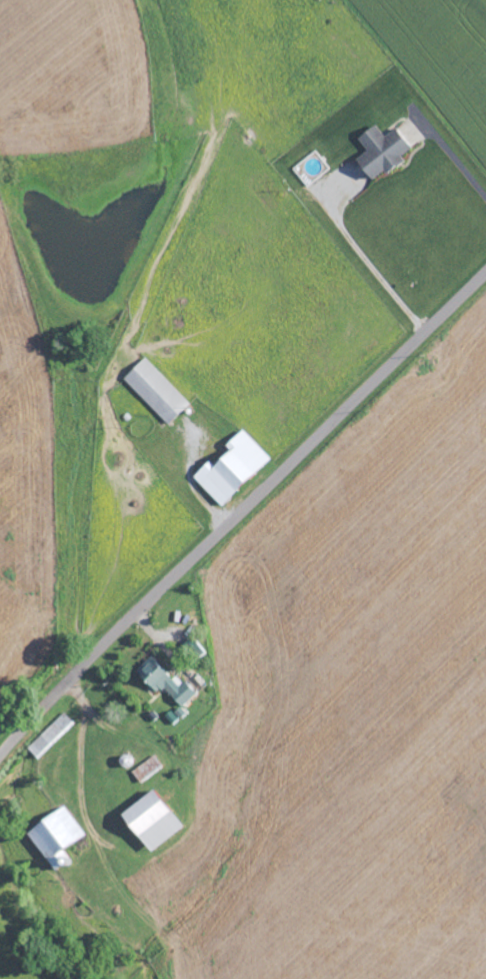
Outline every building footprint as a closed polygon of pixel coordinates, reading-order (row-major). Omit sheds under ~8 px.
[(396,127),(384,136),(376,124),(358,138),(368,150),(357,158),(373,181),(402,158),(400,156),(411,147),(396,127)] [(124,378),(168,425),(190,404),(145,357),(124,378)] [(222,505),(271,459),(244,429),(227,445),(232,451),(215,466),(210,461),(194,476),(222,505)] [(183,707),(197,694),(179,674),(173,680),(154,658),(140,671),(159,692),(165,686),(183,707)] [(185,827),(156,789),(124,815),(154,852),(185,827)] [(29,833),(55,870),(63,864),(57,856),(86,835),(66,806),(29,833)]
